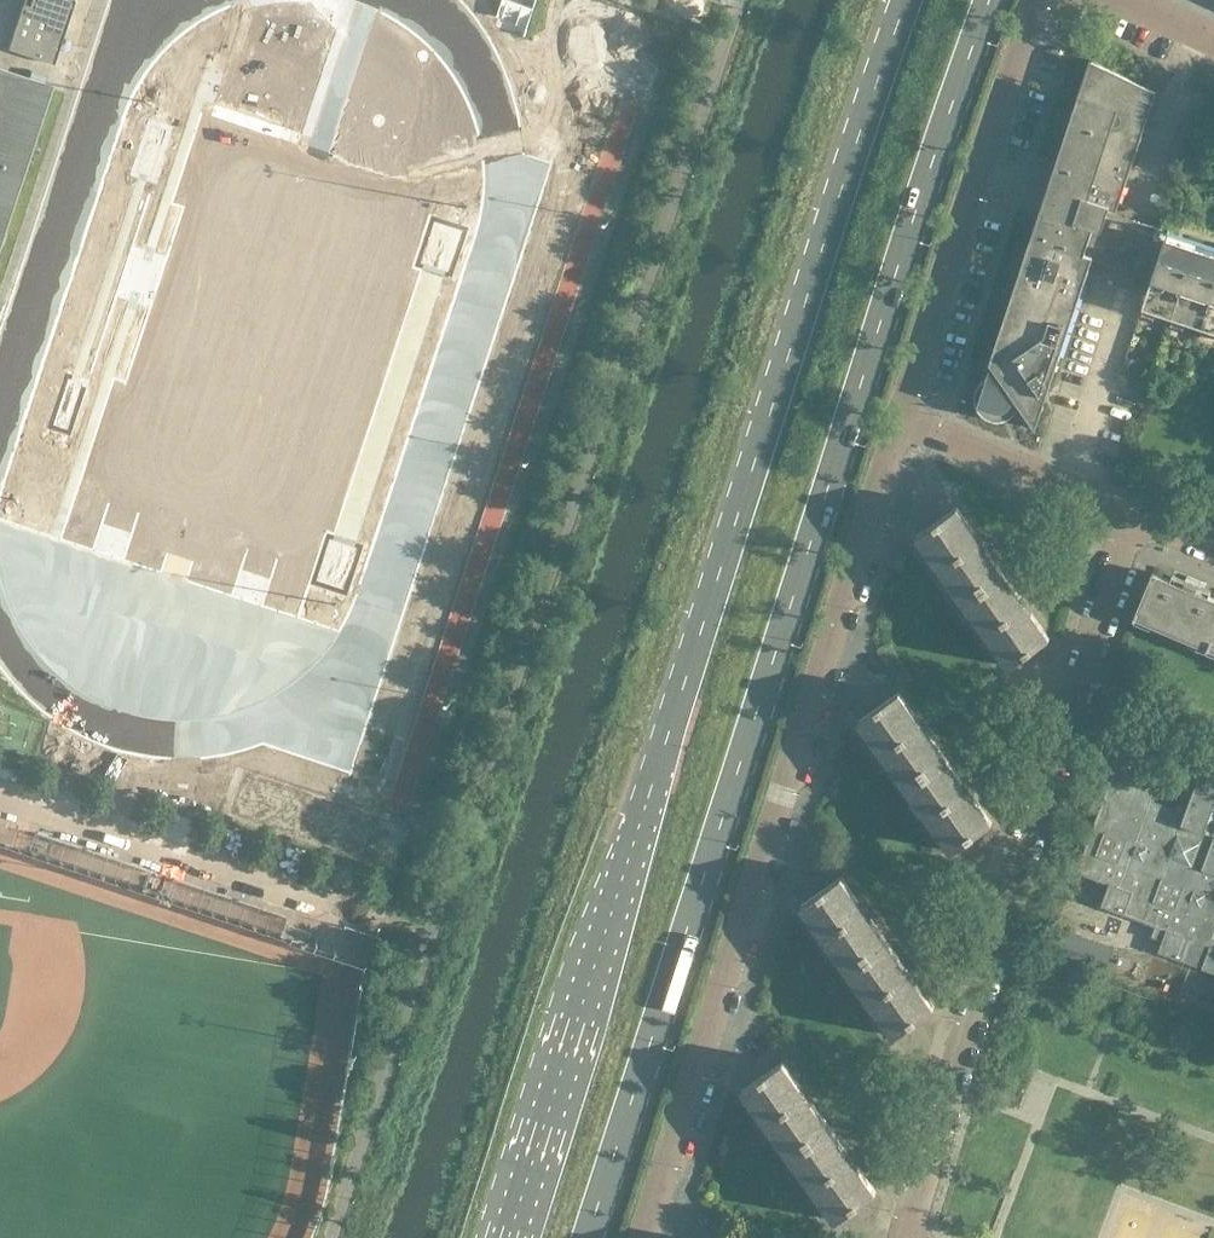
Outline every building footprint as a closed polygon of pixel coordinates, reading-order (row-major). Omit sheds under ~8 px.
[(29,5),(25,4),(22,3),(7,49),(53,64),(66,27),(61,16),(64,8),(71,10),(74,0),(31,0),(29,5)] [(1038,218),(1032,236),(1093,256),(1100,259),(1095,273),(1148,290),(1168,230),(1127,216),(1108,210),(1109,207),(1117,210),(1157,90),(1091,58),(1057,161),(1055,161),(1036,218),(1038,218)] [(53,84),(0,66),(0,242),(53,84)] [(1170,228),(1143,306),(1213,329),(1213,243),(1170,228)] [(1036,427),(1093,256),(1032,236),(990,361),(992,363),(995,363),(991,374),(985,377),(982,379),(978,384),(977,392),(977,400),(979,407),(984,415),(988,417),(992,419),(996,419),(1002,419),(1006,418),(1012,415),(1016,412),(1018,408),(1020,404),(1036,427)] [(105,340),(142,346),(149,304),(112,298),(105,340)] [(1128,357),(1124,368),(1133,371),(1137,360),(1128,357)] [(1166,360),(1162,373),(1177,378),(1181,365),(1166,360)] [(916,534),(917,535),(940,567),(963,600),(1005,571),(997,560),(981,538),(958,504),(916,534)] [(207,589),(240,595),(244,573),(211,567),(207,589)] [(1005,571),(963,600),(987,634),(1010,667),(1052,637),(1028,604),(1005,571)] [(1135,617),(1137,618),(1138,616),(1209,646),(1213,633),(1213,598),(1196,591),(1198,586),(1186,581),(1184,586),(1153,573),(1138,610),(1137,609),(1134,617),(1135,617)] [(900,690),(859,719),(882,752),(905,785),(947,755),(924,723),(900,690)] [(905,785),(928,818),(951,851),(993,821),(970,788),(947,755),(905,785)] [(1186,812),(1155,800),(1162,778),(1118,761),(1077,872),(1110,885),(1102,907),(1166,930),(1159,952),(1213,973),(1213,773),(1201,768),(1186,812)] [(11,845),(14,834),(0,829),(0,841),(11,845)] [(842,875),(800,904),(823,937),(846,970),(888,940),(865,907),(842,875)] [(1110,948),(1055,930),(1045,958),(1100,977),(1110,948)] [(888,940),(846,970),(869,1003),(893,1036),(934,1006),(911,973),(888,940)] [(784,1060),(743,1090),(767,1122),(791,1155),(831,1126),(808,1093),(784,1060)] [(831,1126),(791,1155),(796,1161),(814,1187),(836,1219),(878,1191),(855,1158),(831,1126)]
